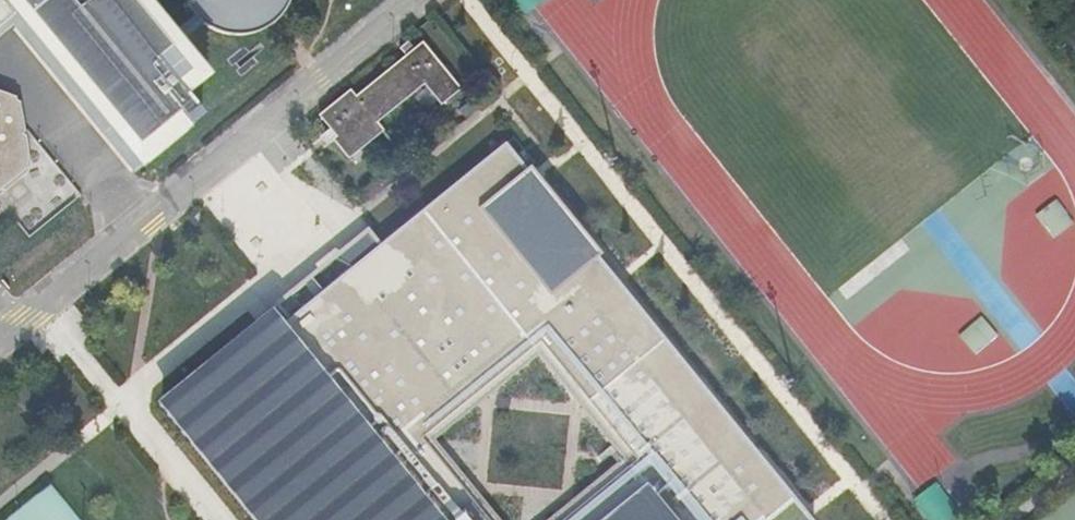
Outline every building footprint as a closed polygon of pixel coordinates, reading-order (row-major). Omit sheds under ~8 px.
[(181,44),(174,35),(145,0),(0,0),(0,23),(17,9),(124,141),(123,142),(143,167),(205,116),(187,94),(208,77),(181,44)] [(205,25),(209,28),(212,30),(216,31),(219,33),(223,35),(226,35),(230,36),(234,37),(238,37),(242,37),(246,37),(250,36),(254,35),(258,34),(261,33),(265,31),(268,30),(272,28),(275,25),(278,23),(281,20),(283,17),(286,14),(288,10),(290,7),(291,4),(293,0),(187,0),(189,4),(190,7),(192,11),(195,14),(196,16),(201,22),(205,25)] [(529,12),(543,0),(519,0),(529,12)] [(174,35),(181,44),(205,25),(201,22),(196,16),(174,35)] [(359,96),(354,89),(322,115),(338,136),(335,139),(350,158),(387,130),(380,122),(427,85),(443,104),(464,88),(426,43),(359,96)] [(7,189),(13,179),(18,174),(31,169),(25,132),(28,130),(25,121),(23,122),(21,100),(0,92),(0,192),(7,189)] [(258,519),(497,519),(431,438),(537,351),(623,458),(545,519),(761,519),(791,496),(593,254),(597,251),(531,168),(527,171),(503,142),(331,282),(279,323),(272,314),(258,325),(246,309),(202,345),(214,360),(163,402),(258,519)] [(1054,235),(1072,222),(1057,201),(1039,214),(1054,235)] [(929,519),(936,519),(945,513),(927,492),(914,503),(929,519)]
